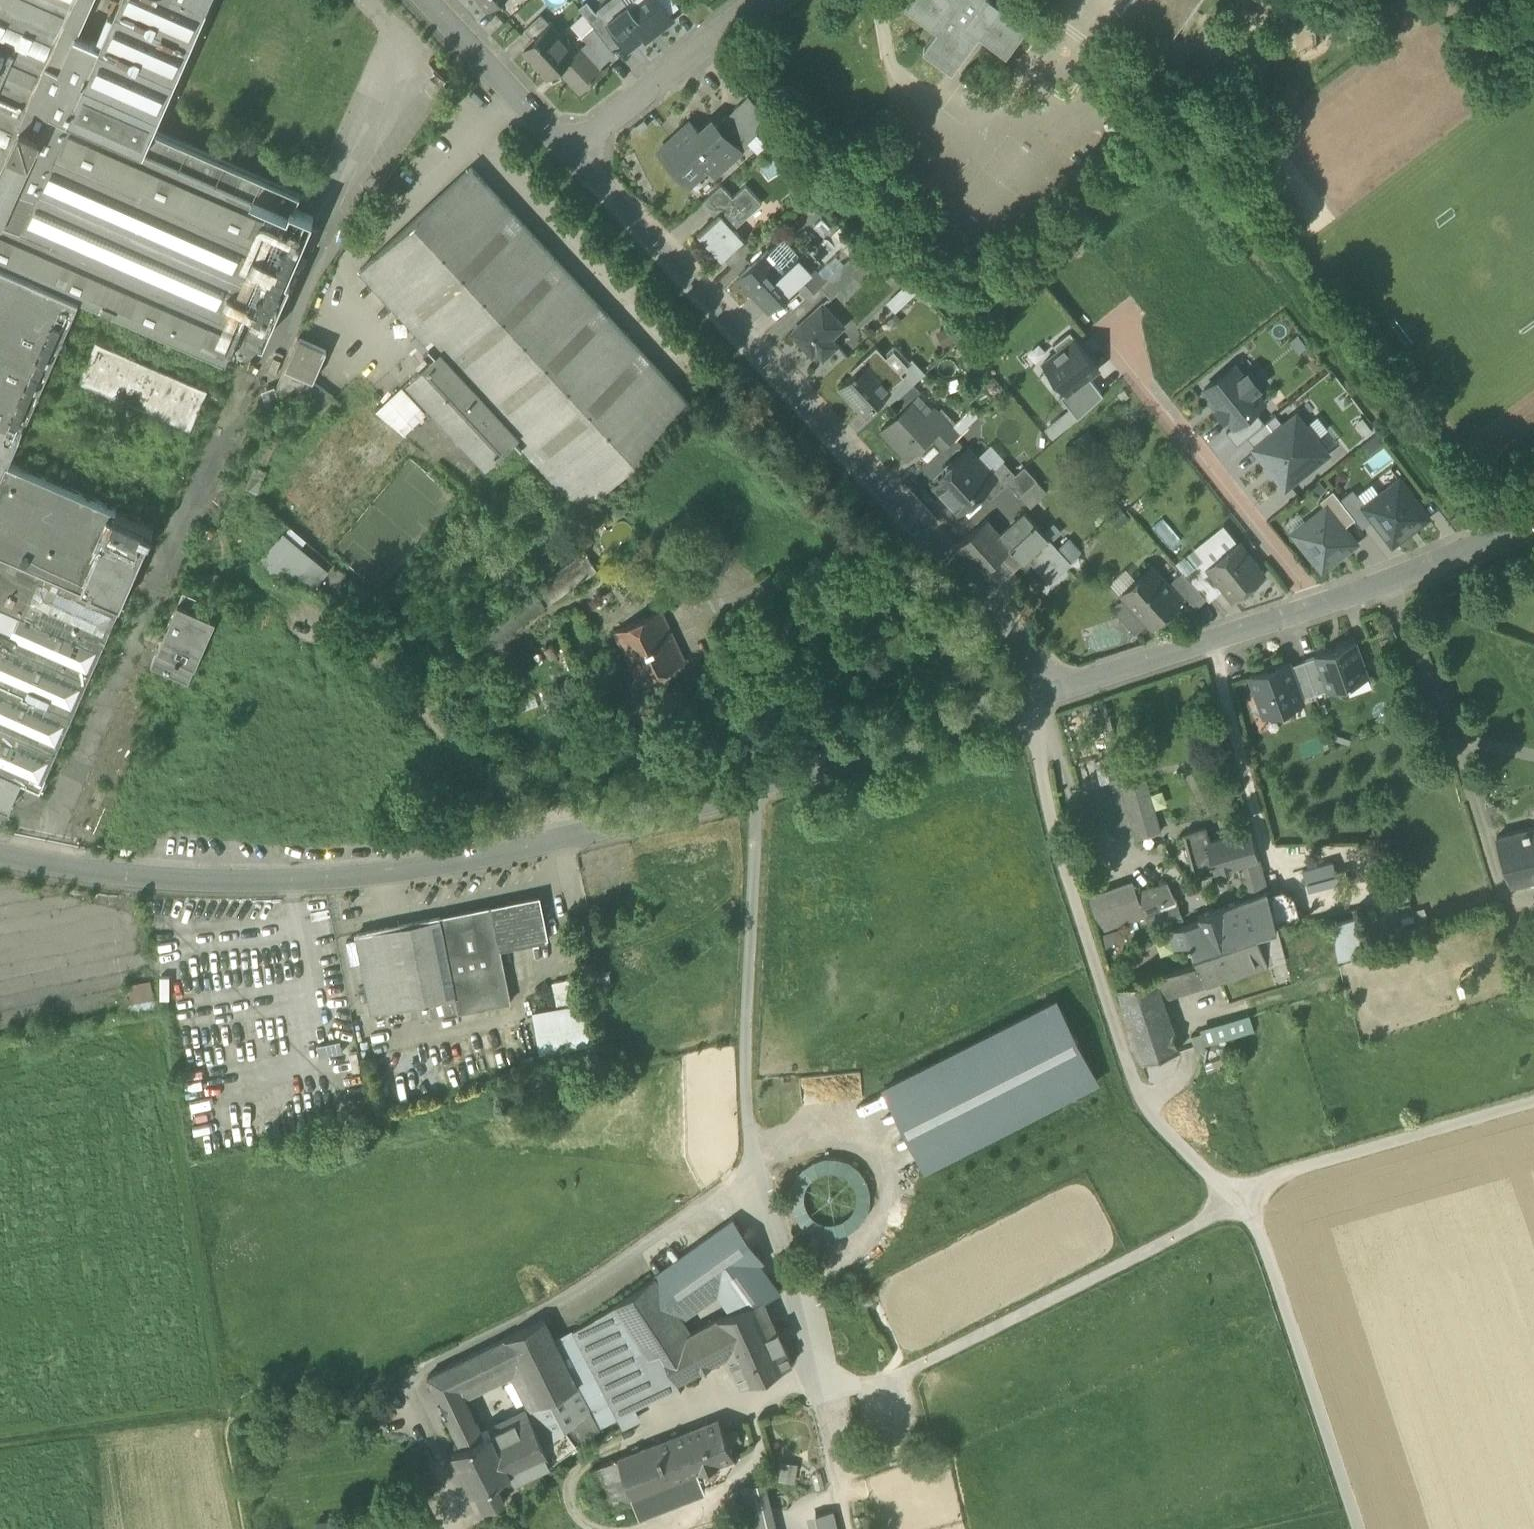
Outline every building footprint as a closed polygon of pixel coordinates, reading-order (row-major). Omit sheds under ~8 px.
[(80,298),(226,362),(240,330),(291,214),(143,151),(207,5),(195,0),(120,0),(101,44),(78,34),(93,0),(0,0),(0,263),(80,298)] [(501,0),(479,0),(489,11),(501,0)] [(600,9),(604,14),(608,19),(627,4),(624,0),(611,0),(600,9)] [(629,50),(643,38),(642,36),(653,28),(657,32),(674,19),(659,0),(633,0),(627,4),(608,19),(608,20),(616,30),(614,32),(619,37),(629,50)] [(952,67),(979,31),(1007,51),(1028,22),(1000,2),(998,0),(903,0),(938,27),(924,46),(952,67)] [(1121,12),(1165,45),(1199,0),(1129,0),(1121,12)] [(581,9),(588,18),(596,12),(589,2),(581,9)] [(208,6),(207,5),(143,151),(291,214),(294,208),(300,195),(153,131),(208,6)] [(596,12),(588,18),(588,19),(592,23),(604,14),(600,9),(596,12)] [(582,37),(583,36),(594,26),(583,14),(571,25),(582,37)] [(592,23),(594,26),(609,45),(619,37),(614,32),(616,30),(608,20),(608,19),(604,14),(592,23)] [(524,30),(533,40),(550,24),(541,15),(524,30)] [(560,69),(580,91),(602,71),(599,68),(606,62),(588,41),(576,52),(550,24),(533,40),(535,42),(525,51),(535,61),(534,62),(550,78),(560,69)] [(615,53),(609,45),(594,26),(583,36),(588,41),(606,62),(615,53)] [(725,119),(747,143),(771,121),(748,97),(725,119)] [(725,119),(717,126),(740,152),(748,145),(747,143),(725,119)] [(726,165),(740,152),(717,126),(704,138),(689,122),(659,150),(690,182),(718,156),(726,165)] [(512,436),(580,510),(693,405),(470,166),(358,270),(436,354),(512,436)] [(697,233),(722,259),(744,239),(730,224),(744,211),(748,215),(762,203),(745,186),(733,197),(722,185),(704,201),(712,210),(714,207),(719,212),(697,233)] [(314,217),(294,208),(291,214),(240,330),(264,341),(291,279),(287,278),(314,217)] [(784,238),(770,251),(785,268),(798,256),(800,255),(784,238)] [(722,259),(731,269),(753,249),(744,239),(722,259)] [(811,270),(798,256),(785,268),(770,251),(769,250),(739,276),(770,309),(798,284),(812,271),(811,270)] [(22,781),(27,783),(25,787),(39,793),(42,793),(44,791),(50,778),(45,776),(121,604),(82,587),(115,511),(116,511),(117,509),(8,461),(45,381),(80,298),(0,263),(0,771),(22,781)] [(809,296),(819,286),(826,279),(815,267),(811,270),(812,271),(798,284),(809,296)] [(835,271),(826,279),(819,286),(828,296),(844,281),(835,271)] [(890,306),(896,312),(923,287),(917,281),(890,306)] [(817,351),(824,358),(837,346),(830,338),(843,327),(823,305),(791,333),(812,356),(817,351)] [(1053,344),(1058,350),(1075,337),(1070,331),(1053,344)] [(1298,334),(1288,341),(1298,353),(1307,346),(1298,334)] [(1099,367),(1075,337),(1058,350),(1043,361),(1067,391),(1068,392),(1088,376),(1099,367)] [(286,393),(298,398),(307,377),(314,380),(327,350),(300,338),(277,389),(286,393)] [(79,381),(190,429),(207,389),(96,341),(79,381)] [(851,369),(854,372),(866,362),(888,387),(901,376),(897,372),(899,371),(886,356),(876,346),(851,369)] [(886,352),(886,356),(899,371),(910,360),(897,346),(892,346),(886,352)] [(408,380),(485,462),(512,436),(436,354),(408,380)] [(884,396),(891,404),(925,372),(912,359),(910,360),(899,371),(897,372),(901,376),(888,387),(890,389),(884,396)] [(890,389),(888,387),(866,362),(854,372),(841,385),(857,402),(861,399),(870,409),(884,396),(890,389)] [(1227,417),(1234,425),(1255,409),(1264,402),(1254,390),(1259,386),(1248,372),(1244,376),(1234,364),(1204,388),(1220,407),(1217,409),(1224,419),(1227,417)] [(1103,394),(1088,376),(1068,392),(1067,391),(1060,396),(1078,418),(1103,394)] [(428,413),(402,386),(375,412),(404,435),(428,413)] [(866,412),(870,409),(861,399),(857,402),(866,412)] [(948,423),(958,434),(979,415),(969,404),(948,423)] [(881,429),(909,459),(932,438),(948,423),(933,407),(917,421),(904,407),(881,429)] [(1237,445),(1247,437),(1265,422),(1255,409),(1234,425),(1226,431),(1237,445)] [(1247,437),(1256,448),(1284,425),(1275,414),(1265,422),(1247,437)] [(1256,448),(1270,466),(1273,463),(1279,470),(1276,473),(1273,475),(1283,487),(1326,453),(1324,451),(1312,435),(1309,437),(1304,430),(1306,428),(1305,426),(1296,415),(1284,425),(1256,448)] [(1338,440),(1318,415),(1305,426),(1306,428),(1304,430),(1309,437),(1312,435),(1324,451),(1338,440)] [(1373,430),(1363,417),(1355,422),(1365,436),(1373,430)] [(932,438),(942,449),(958,434),(948,423),(932,438)] [(1369,455),(1386,441),(1378,431),(1361,445),(1369,455)] [(964,504),(965,505),(982,490),(991,481),(986,476),(981,471),(985,467),(968,448),(953,462),(947,461),(943,465),(943,471),(942,472),(944,475),(934,485),(952,505),(953,504),(960,504),(964,504)] [(990,498),(1008,482),(1016,474),(1003,460),(990,472),(986,476),(991,481),(982,490),(990,498)] [(1273,463),(1270,466),(1276,473),(1279,470),(1273,463)] [(1025,466),(1016,474),(1008,482),(1020,495),(1037,479),(1025,466)] [(990,472),(985,467),(981,471),(986,476),(990,472)] [(1048,490),(1037,479),(1020,495),(1030,506),(1048,490)] [(1366,505),(1364,507),(1373,519),(1390,541),(1410,526),(1413,529),(1429,517),(1400,479),(1382,492),(1366,505)] [(1374,481),(1357,494),(1366,505),(1382,492),(1374,481)] [(1340,499),(1355,518),(1362,528),(1373,519),(1364,507),(1366,505),(1357,494),(1353,489),(1340,499)] [(1326,505),(1344,527),(1355,518),(1340,499),(1333,490),(1320,500),(1325,506),(1326,505)] [(1293,535),(1321,570),(1343,552),(1344,554),(1357,543),(1344,527),(1326,505),(1325,506),(1308,520),(1306,522),(1307,524),(1293,535)] [(154,528),(116,511),(115,511),(82,587),(121,604),(154,528)] [(984,570),(1010,546),(1036,523),(1025,511),(999,534),(985,519),(957,545),(982,572),(984,570)] [(1284,523),(1292,533),(1306,522),(1308,520),(1300,511),(1284,523)] [(1292,533),(1293,535),(1307,524),(1306,522),(1292,533)] [(1026,557),(1031,553),(1048,537),(1036,523),(1010,546),(1023,560),(1026,557)] [(204,534),(211,537),(213,532),(206,529),(204,534)] [(282,571),(297,583),(302,577),(314,564),(281,536),(258,562),(276,578),(282,571)] [(1058,547),(1048,537),(1031,553),(1040,562),(1034,567),(1049,582),(1070,562),(1070,561),(1057,547),(1058,547)] [(1057,547),(1070,561),(1081,552),(1068,538),(1058,547),(1057,547)] [(1225,588),(1234,599),(1264,575),(1238,543),(1209,567),(1208,567),(1225,588)] [(984,570),(996,584),(1023,560),(1010,546),(984,570)] [(1322,571),(1344,554),(1343,552),(1321,570),(1322,571)] [(1031,553),(1026,557),(1034,567),(1040,562),(1031,553)] [(562,574),(535,593),(531,588),(475,627),(489,648),(545,608),(551,604),(597,571),(586,556),(562,574)] [(1207,598),(1209,601),(1225,588),(1208,567),(1209,567),(1203,559),(1185,574),(1207,598)] [(325,573),(314,564),(302,577),(314,587),(325,573)] [(1123,597),(1151,627),(1182,598),(1169,584),(1152,565),(1136,580),(1135,586),(1123,597)] [(1110,582),(1121,593),(1136,580),(1125,568),(1110,582)] [(1186,595),(1196,607),(1207,598),(1185,574),(1182,571),(1169,584),(1182,598),(1186,595)] [(1135,586),(1136,580),(1121,593),(1123,597),(1135,586)] [(179,603),(200,613),(205,602),(183,593),(179,603)] [(1018,608),(1026,617),(1042,603),(1035,594),(1018,608)] [(151,666),(188,683),(198,660),(216,620),(200,613),(179,603),(178,603),(151,666)] [(615,635),(639,685),(683,663),(659,614),(615,635)] [(1368,677),(1356,641),(1315,656),(1315,657),(1328,691),(1346,685),(1368,677)] [(1315,657),(1303,661),(1315,695),(1328,691),(1315,657)] [(1303,661),(1288,667),(1300,701),(1315,695),(1303,661)] [(1265,715),(1301,702),(1300,701),(1288,667),(1287,665),(1252,677),(1265,715)] [(1373,689),(1368,677),(1346,685),(1350,697),(1373,689)] [(0,771),(0,806),(9,811),(22,781),(0,771)] [(1124,786),(1138,837),(1158,831),(1144,781),(1124,786)] [(1247,882),(1251,897),(1267,891),(1265,883),(1264,878),(1250,830),(1210,841),(1205,827),(1195,830),(1192,835),(1184,837),(1195,877),(1243,864),(1247,882)] [(1511,886),(1533,880),(1533,828),(1496,838),(1511,886)] [(1305,882),(1307,882),(1336,874),(1333,862),(1302,871),(1305,882)] [(1339,873),(1336,874),(1307,882),(1309,889),(1341,880),(1339,873)] [(1168,884),(1136,892),(1145,917),(1162,911),(1168,925),(1183,920),(1176,902),(1168,884)] [(1268,893),(1277,927),(1299,921),(1293,897),(1282,889),(1268,893)] [(1251,897),(1223,908),(1234,941),(1256,933),(1277,928),(1277,927),(1268,893),(1267,891),(1251,897)] [(1101,932),(1145,917),(1136,892),(1092,904),(1101,932)] [(429,1001),(433,1016),(511,1000),(500,946),(547,937),(539,897),(440,917),(356,934),(372,1013),(417,1003),(429,1001)] [(1194,954),(1234,941),(1223,908),(1198,916),(1200,921),(1169,931),(1175,948),(1189,944),(1189,945),(1190,944),(1194,954)] [(1360,917),(1332,924),(1338,960),(1367,957),(1360,917)] [(1266,963),(1267,965),(1286,958),(1277,928),(1256,933),(1266,963)] [(1266,963),(1256,933),(1234,941),(1194,954),(1198,963),(1205,984),(1264,964),(1265,966),(1267,965),(1266,963)] [(1198,963),(1154,976),(1161,998),(1205,984),(1198,963)] [(1178,1050),(1161,998),(1154,976),(1117,986),(1142,1061),(1178,1050)] [(552,982),(557,1003),(580,999),(576,977),(552,982)] [(150,979),(121,982),(125,1009),(153,1005),(150,979)] [(925,1168),(1097,1081),(1057,1000),(884,1088),(925,1168)] [(420,1018),(433,1016),(429,1001),(417,1003),(420,1018)] [(587,1002),(533,1011),(540,1051),(594,1041),(587,1002)] [(1200,1028),(1201,1032),(1204,1043),(1254,1029),(1250,1015),(1200,1028)] [(1201,1032),(1191,1035),(1196,1053),(1206,1050),(1204,1043),(1201,1032)] [(799,1075),(801,1101),(834,1099),(833,1082),(842,1082),(859,1081),(858,1072),(837,1073),(799,1075)] [(791,1200),(794,1211),(805,1206),(804,1195),(807,1185),(813,1177),(822,1172),(832,1171),(842,1174),(851,1180),(856,1189),(865,1181),(859,1171),(850,1163),(838,1159),(826,1158),(815,1161),(805,1167),(797,1177),(792,1188),(791,1200)] [(805,1206),(794,1211),(800,1222),(809,1231),(821,1236),(833,1237),(846,1232),(857,1225),(864,1216),(869,1205),(869,1192),(865,1181),(856,1189),(857,1199),(854,1209),(848,1217),(839,1222),(829,1224),(818,1222),(810,1215),(805,1206)] [(683,1319),(717,1294),(759,1263),(764,1260),(734,1218),(655,1275),(683,1319)] [(780,1292),(759,1263),(717,1294),(731,1313),(763,1299),(780,1292)] [(613,1305),(646,1356),(660,1349),(678,1381),(729,1354),(715,1324),(691,1332),(683,1319),(655,1275),(613,1305)] [(743,1386),(792,1364),(763,1299),(731,1313),(714,1320),(713,1321),(715,1324),(729,1354),(743,1386)] [(627,1409),(652,1396),(634,1363),(646,1356),(613,1305),(573,1332),(617,1416),(623,1428),(634,1422),(627,1409)] [(545,1320),(506,1339),(517,1361),(539,1406),(578,1386),(556,1342),(545,1320)] [(573,1332),(556,1342),(578,1386),(590,1410),(600,1428),(617,1416),(573,1332)] [(428,1377),(439,1400),(462,1388),(517,1361),(506,1339),(428,1377)] [(652,1396),(678,1381),(660,1349),(646,1356),(634,1363),(652,1396)] [(590,1410),(578,1386),(539,1406),(541,1409),(530,1414),(544,1444),(590,1410)] [(439,1400),(448,1419),(471,1408),(462,1388),(439,1400)] [(484,1436),(471,1408),(448,1419),(461,1447),(484,1436)] [(600,1428),(590,1410),(544,1444),(553,1462),(600,1428)] [(530,1414),(492,1432),(511,1473),(510,1474),(513,1481),(553,1462),(544,1444),(530,1414)] [(734,1457),(729,1445),(725,1434),(719,1420),(619,1459),(633,1497),(697,1472),(720,1463),(734,1457)] [(736,1429),(725,1434),(729,1445),(740,1441),(736,1429)] [(495,1481),(510,1474),(511,1473),(492,1432),(484,1436),(461,1447),(454,1450),(473,1491),(495,1481)] [(735,1461),(734,1457),(720,1463),(725,1476),(735,1461)] [(605,1508),(633,1497),(619,1459),(591,1470),(605,1508)] [(781,1460),(778,1478),(793,1480),(795,1462),(781,1460)] [(697,1472),(702,1485),(703,1485),(725,1476),(720,1463),(697,1472)] [(705,1490),(703,1485),(702,1485),(697,1472),(633,1497),(640,1515),(705,1490)] [(473,1491),(483,1511),(504,1500),(495,1481),(473,1491)] [(758,1484),(769,1528),(777,1528),(766,1482),(758,1484)] [(751,1528),(769,1528),(758,1484),(741,1488),(751,1528)] [(832,1511),(815,1515),(819,1528),(836,1528),(832,1511)] [(815,1515),(807,1517),(810,1528),(819,1528),(815,1515)]
